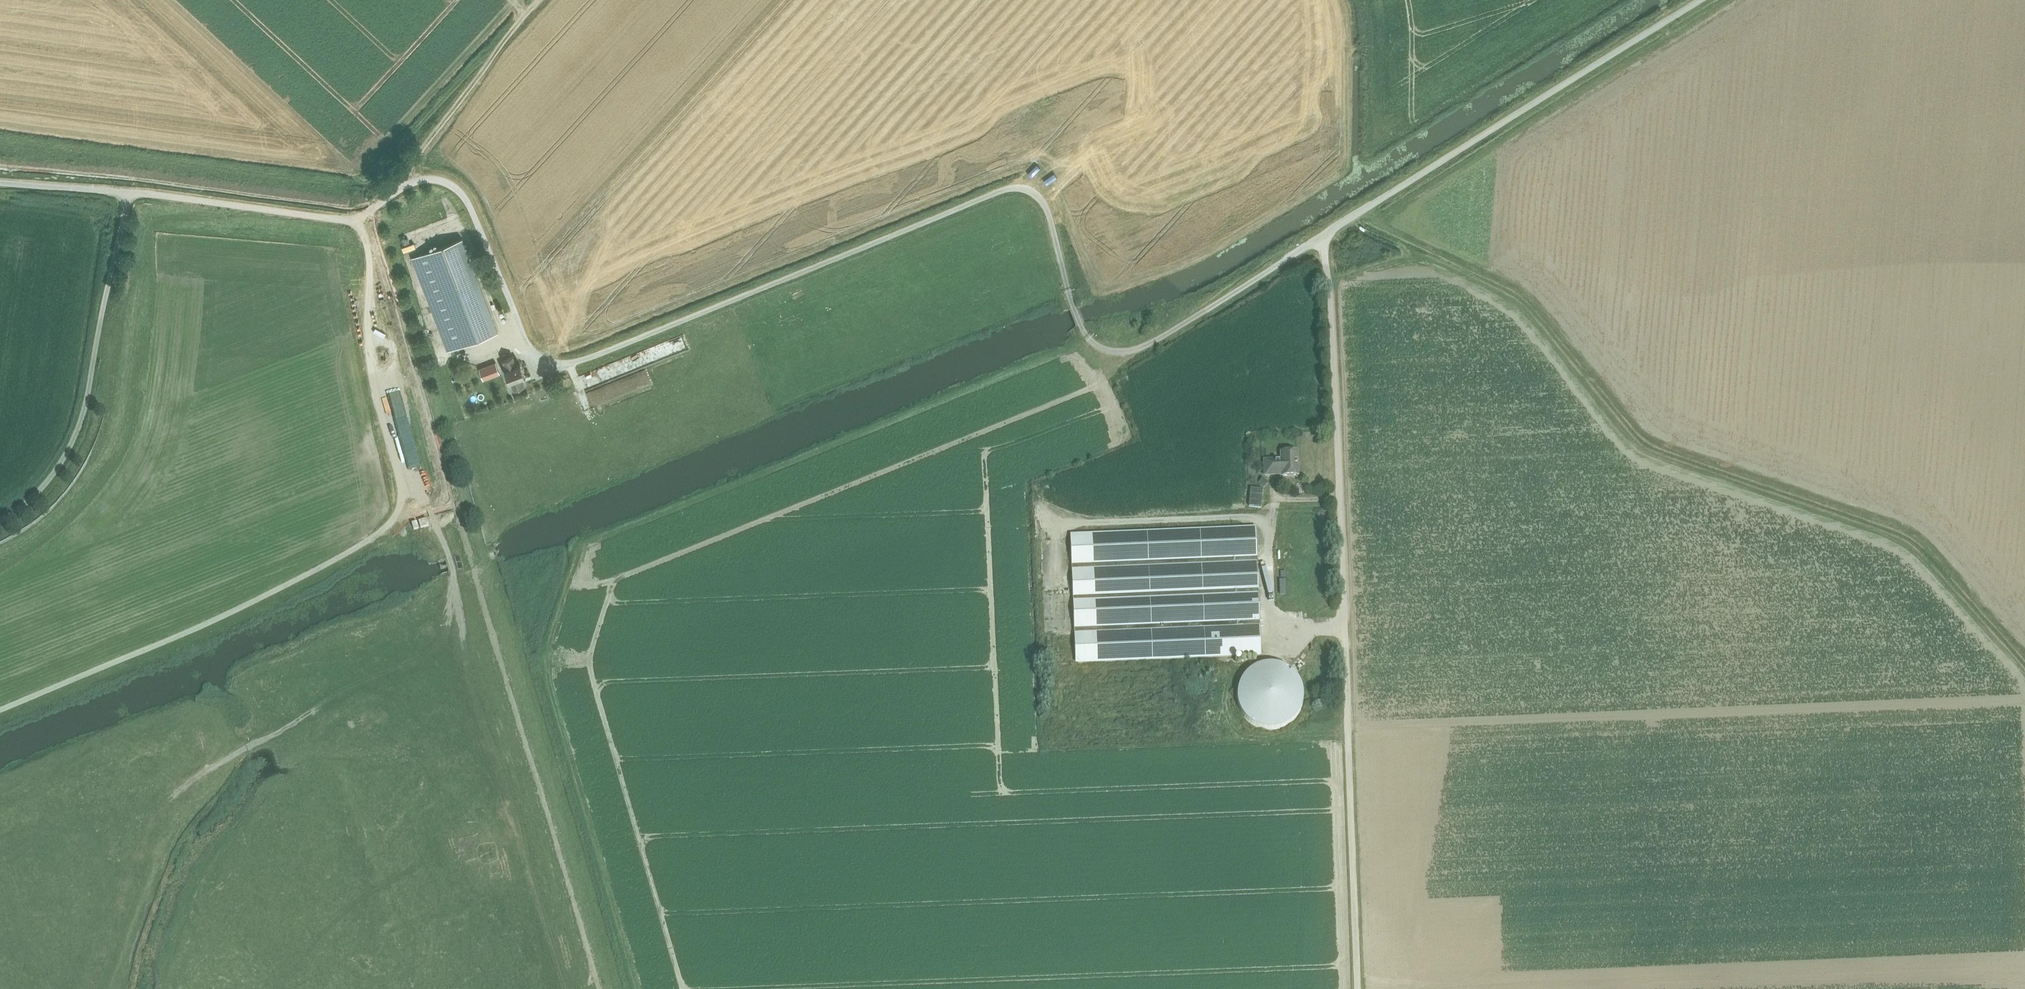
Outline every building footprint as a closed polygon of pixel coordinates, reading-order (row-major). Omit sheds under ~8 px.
[(399,236),(401,241),(413,236),(411,231),(399,236)] [(411,257),(415,267),(447,351),(498,331),(462,238),(411,257)] [(513,355),(503,359),(506,368),(504,369),(509,380),(510,380),(514,389),(524,385),(522,379),(526,378),(520,363),(516,365),(513,355)] [(484,379),(500,373),(496,362),(480,368),(484,379)] [(644,382),(648,380),(644,369),(639,372),(644,382)] [(422,480),(405,411),(392,414),(409,483),(422,480)] [(1264,461),(1264,466),(1265,476),(1275,476),(1275,475),(1282,475),(1282,477),(1298,476),(1297,452),(1281,453),(1281,460),(1264,461)] [(1249,487),(1248,506),(1261,506),(1261,488),(1249,487)] [(418,519),(419,527),(428,526),(427,518),(418,519)] [(411,522),(413,530),(419,528),(417,520),(411,522)] [(1259,656),(1255,565),(1254,528),(1073,535),(1078,663),(1259,656)] [(1244,717),(1250,722),(1257,726),(1265,728),(1273,728),(1280,727),(1288,723),(1294,718),(1298,711),(1301,704),(1302,696),(1301,688),(1298,680),(1293,674),(1287,668),(1280,665),(1272,663),(1264,664),(1257,666),(1250,670),(1245,675),(1240,681),(1238,688),(1237,696),(1238,703),(1240,710),(1244,717)]
